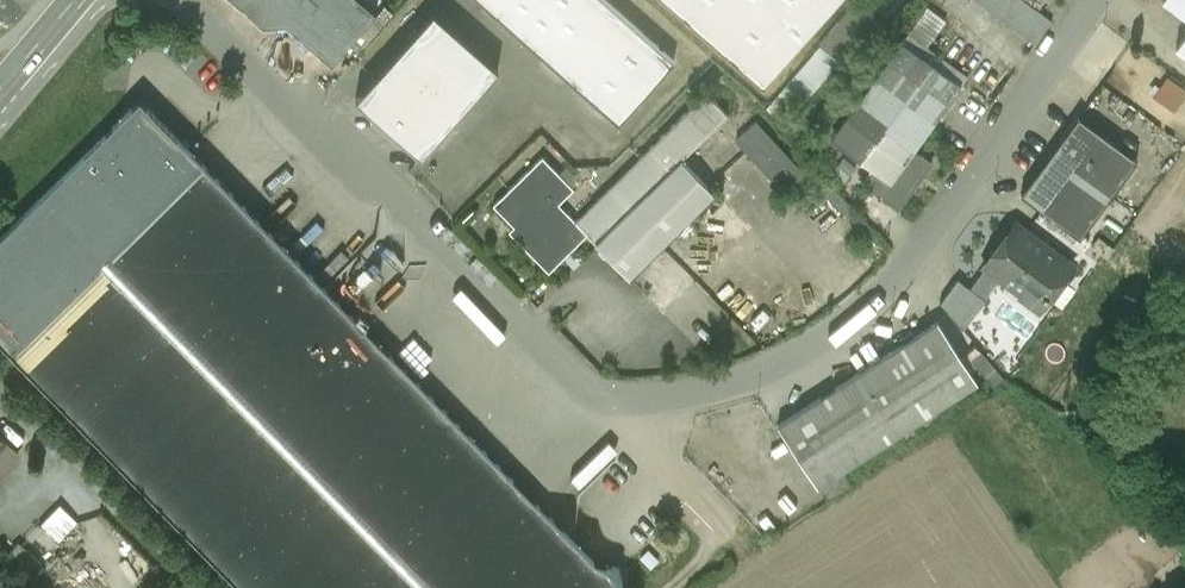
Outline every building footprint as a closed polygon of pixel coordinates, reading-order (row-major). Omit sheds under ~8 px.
[(335,0),(234,0),(333,87),(378,37),(335,0)] [(582,0),(464,0),(460,4),(620,146),(676,83),(582,0)] [(766,109),(861,0),(642,0),(766,109)] [(996,0),(948,0),(1039,65),(1055,42),(996,0)] [(1054,19),(1068,0),(1027,0),(1054,19)] [(1169,18),(1168,17),(1166,20),(1168,22),(1169,21),(1184,33),(1184,0),(1182,0),(1169,18)] [(854,29),(822,68),(835,78),(866,39),(854,29)] [(435,34),(357,122),(422,180),(500,92),(435,34)] [(905,63),(834,159),(878,192),(893,203),(917,171),(965,108),(905,63)] [(822,68),(768,132),(787,150),(842,85),(835,78),(822,68)] [(1171,96),(1156,116),(1178,132),(1184,121),(1184,107),(1171,96)] [(139,99),(0,236),(0,340),(243,587),(620,587),(139,99)] [(708,114),(652,170),(673,192),(683,182),(730,136),(708,114)] [(1081,137),(1024,215),(1083,259),(1141,181),(1081,137)] [(753,141),(732,162),(782,212),(803,192),(753,141)] [(652,170),(639,182),(640,182),(611,211),(632,231),(597,265),(598,266),(632,300),(717,217),(683,182),(673,192),(652,170)] [(917,171),(893,203),(878,192),(869,206),(901,229),(934,183),(917,171)] [(544,179),(495,227),(556,289),(589,257),(589,256),(577,244),(560,226),(575,211),(544,179)] [(611,211),(577,244),(589,256),(589,257),(597,265),(632,231),(611,211)] [(1074,288),(1018,247),(989,286),(1028,315),(1025,319),(1042,331),(1074,288)] [(988,321),(961,300),(943,324),(966,351),(988,321)] [(905,363),(779,446),(819,507),(979,402),(938,341),(916,356),(914,352),(903,359),(905,363)] [(965,373),(992,405),(1001,397),(975,365),(965,373)] [(9,446),(0,437),(0,456),(9,446)] [(74,518),(60,504),(43,522),(57,536),(74,518)]
